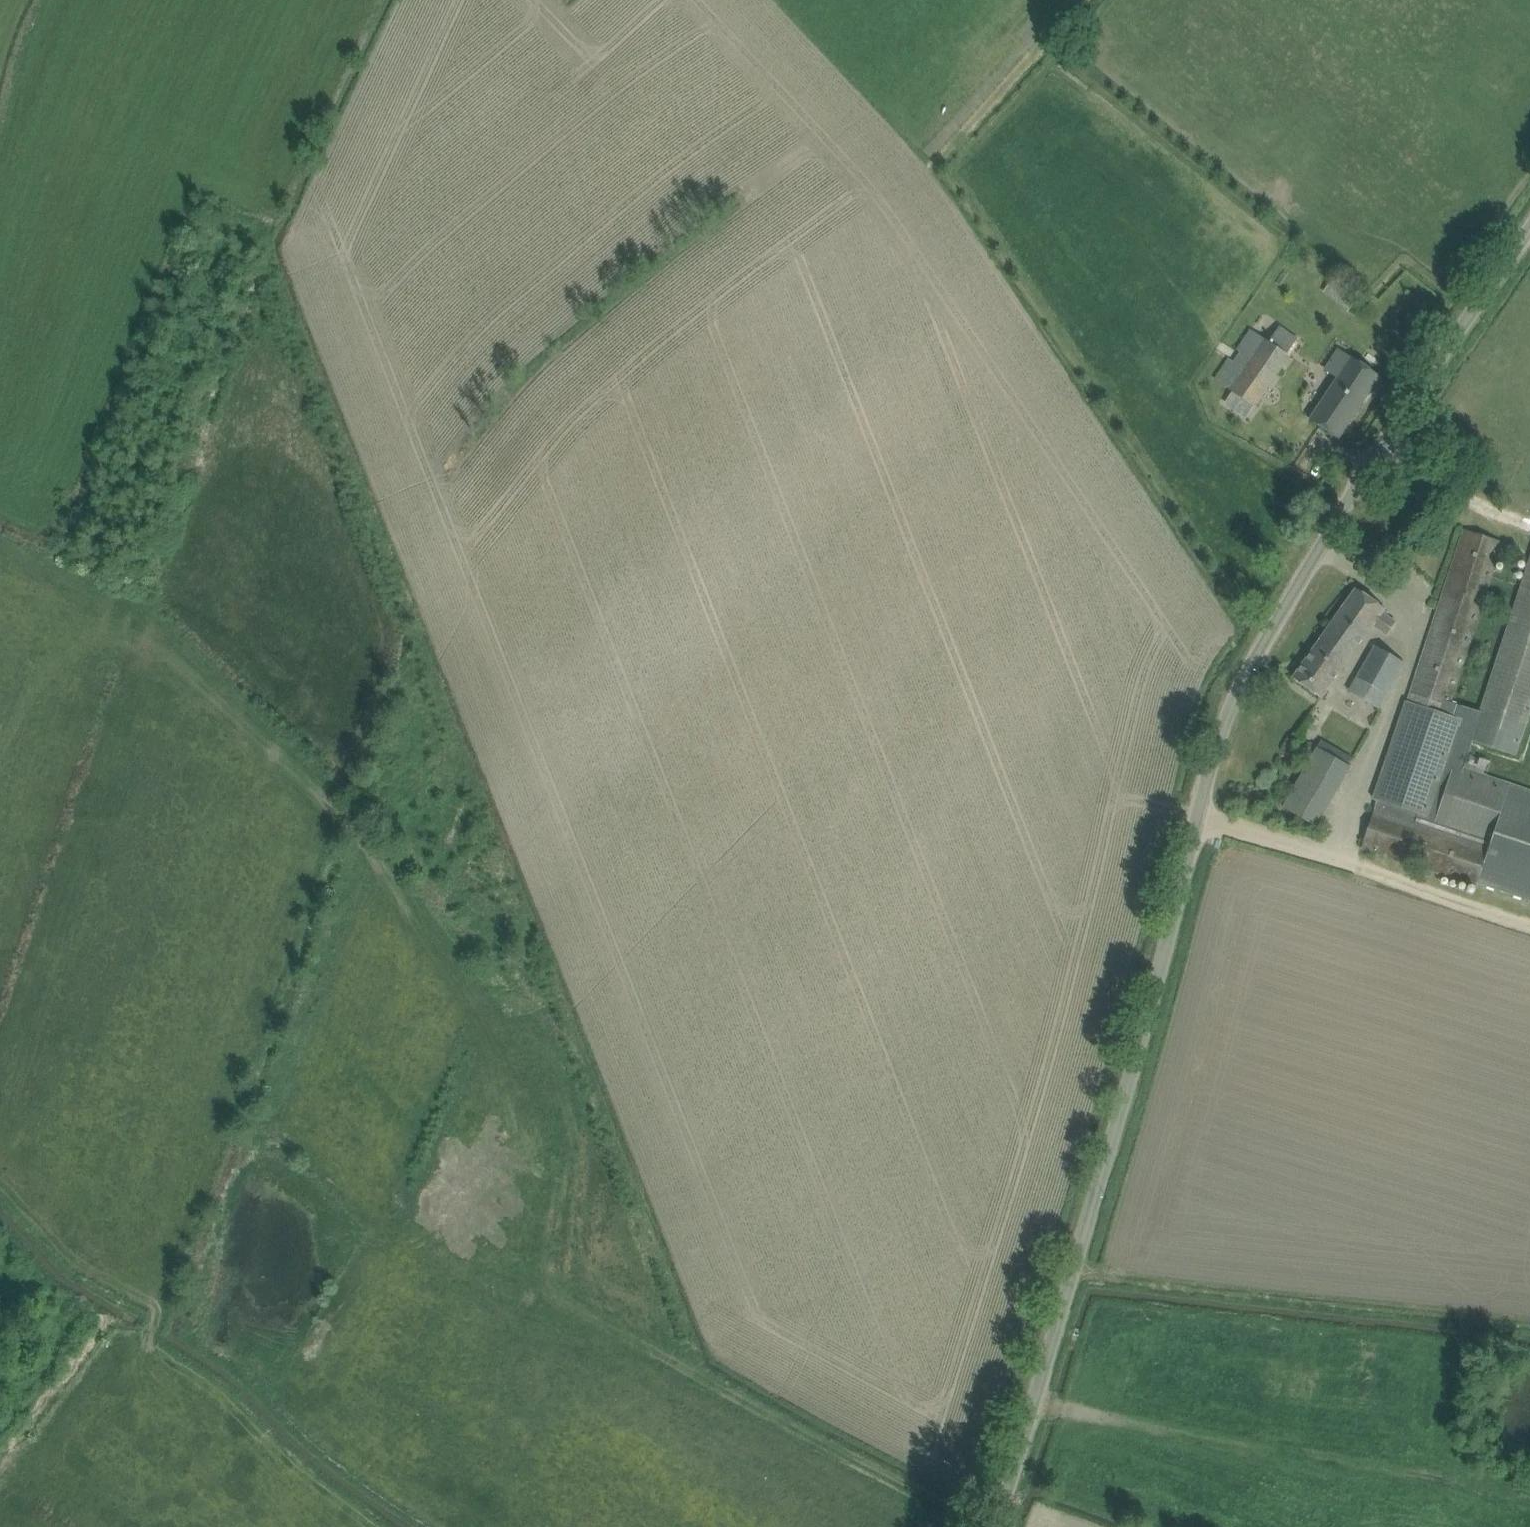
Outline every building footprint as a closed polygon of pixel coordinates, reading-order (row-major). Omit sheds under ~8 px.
[(1228,358),(1214,379),(1255,407),(1290,356),(1287,354),(1298,338),(1280,326),(1269,342),(1250,329),(1236,349),(1240,352),(1233,362),(1228,358)] [(1309,419),(1322,427),(1339,438),(1379,377),(1339,350),(1326,371),(1336,377),(1309,419)] [(1363,847),(1478,887),(1480,881),(1529,898),(1529,788),(1511,782),(1463,767),(1473,740),(1516,754),(1529,714),(1529,560),(1480,712),(1452,700),(1504,541),(1464,529),(1410,701),(1408,701),(1373,798),(1378,800),(1363,847)] [(1387,635),(1396,623),(1382,613),(1385,609),(1356,589),(1293,678),(1321,699),(1373,625),(1387,635)] [(1387,695),(1405,664),(1374,646),(1356,677),(1387,695)] [(1318,826),(1351,767),(1333,758),(1317,748),(1283,807),(1301,817),(1318,826)]
